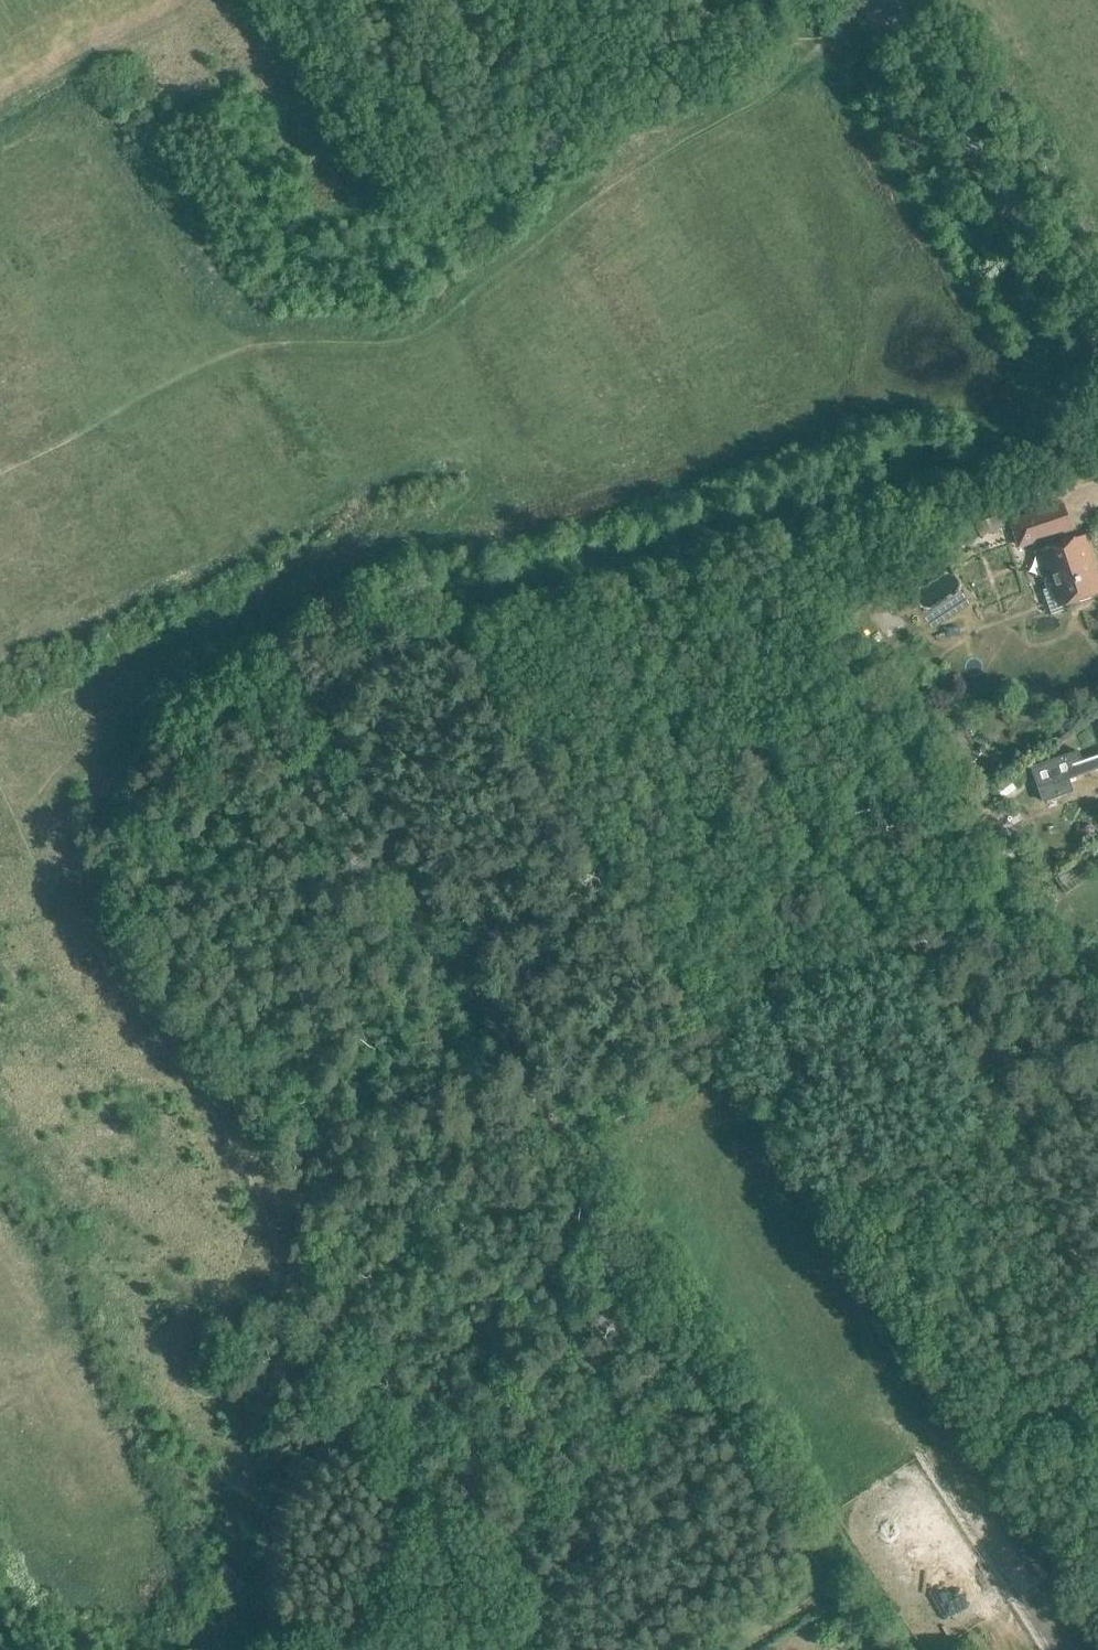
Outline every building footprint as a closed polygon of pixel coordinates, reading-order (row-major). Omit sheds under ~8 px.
[(1062,505),(1012,522),(1019,545),(1069,528),(1062,505)] [(1051,572),(1055,583),(1041,588),(1049,614),(1063,610),(1061,603),(1095,592),(1089,572),(1095,570),(1085,537),(1037,553),(1045,574),(1051,572)] [(1076,761),(1072,751),(1029,766),(1037,786),(1097,764),(1097,754),(1076,761)] [(1002,824),(1011,836),(1024,825),(1015,814),(1002,824)] [(1097,1642),(1097,1618),(1097,1617),(1085,1623),(1094,1644),(1097,1642)]
